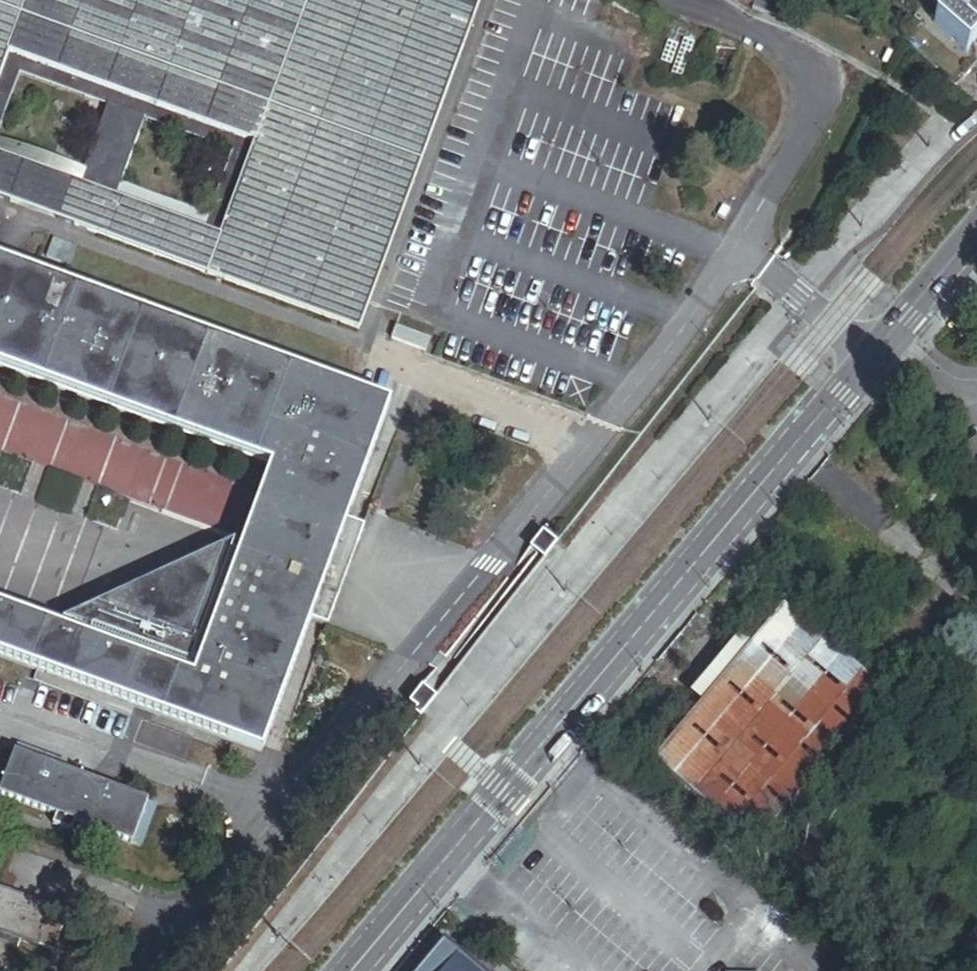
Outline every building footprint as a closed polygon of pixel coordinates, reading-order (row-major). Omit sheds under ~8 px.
[(359,332),(364,318),(483,0),(0,0),(0,200),(359,332)] [(766,16),(772,0),(757,0),(753,11),(766,16)] [(935,6),(944,15),(934,26),(965,51),(976,40),(976,41),(976,0),(940,0),(935,6)] [(47,259),(71,268),(78,251),(53,242),(47,259)] [(261,756),(321,592),(338,598),(350,566),(363,530),(346,524),(389,409),(0,266),(0,371),(270,471),(255,512),(240,550),(192,680),(89,642),(57,630),(0,609),(0,660),(261,756)] [(429,343),(396,330),(391,342),(425,354),(429,343)] [(92,635),(89,642),(192,680),(233,547),(65,625),(92,635)] [(782,611),(652,765),(752,849),(882,695),(782,611)] [(133,846),(149,805),(15,756),(0,795),(0,798),(133,846)] [(20,944),(39,951),(40,948),(55,954),(65,925),(50,920),(53,910),(0,892),(0,937),(20,944)] [(20,944),(0,937),(0,945),(17,951),(20,944)] [(455,956),(443,970),(473,970),(455,956)]
